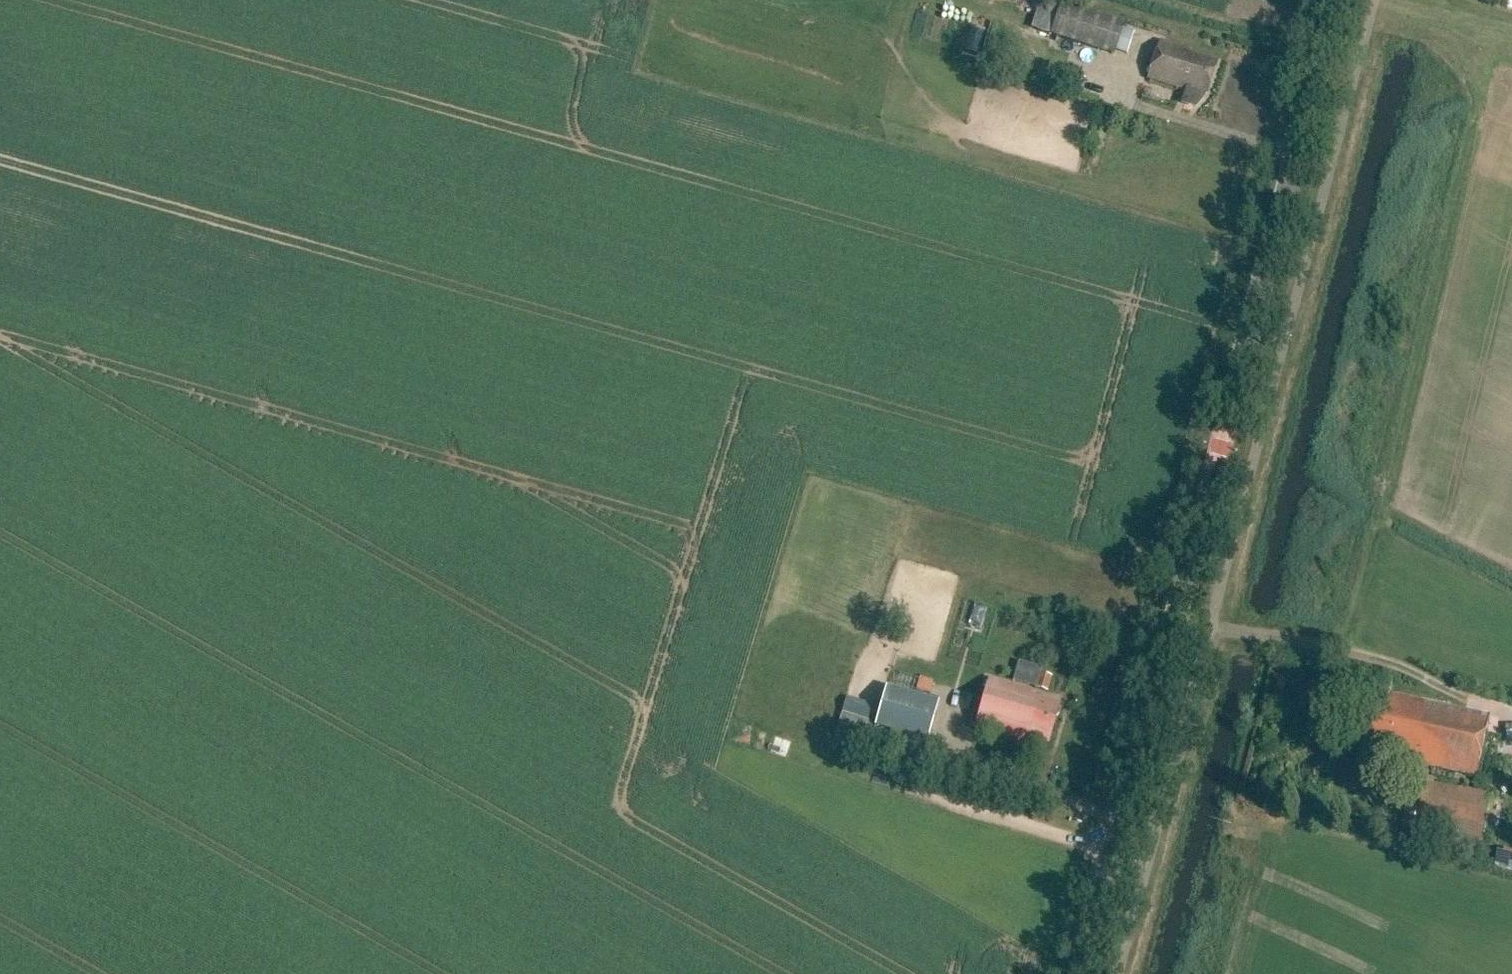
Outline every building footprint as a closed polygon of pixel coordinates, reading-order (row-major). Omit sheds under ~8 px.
[(1051,33),(1115,52),(1124,21),(1061,2),(1051,33)] [(1219,62),(1191,53),(1192,50),(1162,40),(1149,78),(1179,88),(1180,86),(1188,88),(1184,102),(1196,106),(1202,101),(1206,94),(1208,95),(1219,62)] [(1013,684),(1049,690),(1052,669),(1017,664),(1013,684)] [(988,680),(974,730),(1043,750),(1044,746),(1048,747),(1060,705),(1033,697),(1035,693),(988,680)] [(886,688),(874,727),(927,742),(938,703),(886,688)] [(1405,755),(1404,759),(1479,776),(1481,769),(1485,770),(1486,765),(1481,764),(1492,715),(1390,693),(1387,707),(1377,705),(1370,740),(1390,744),(1388,752),(1405,755)] [(847,698),(843,713),(874,722),(878,707),(847,698)] [(1511,870),(1511,854),(1500,851),(1496,866),(1511,870)]
